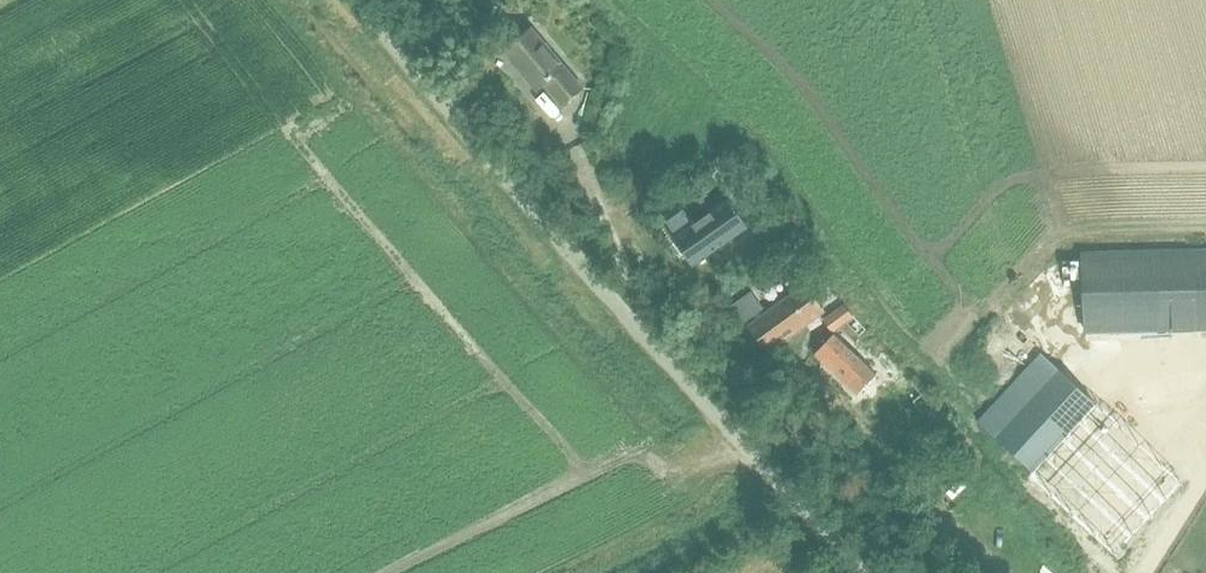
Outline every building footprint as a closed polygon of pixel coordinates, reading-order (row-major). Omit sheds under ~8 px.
[(450,9),(461,20),(469,13),(458,2),(450,9)] [(582,91),(531,29),(503,53),(536,93),(545,86),(562,108),(582,91)] [(684,209),(666,222),(672,230),(677,236),(674,239),(683,252),(693,266),(698,263),(713,252),(729,241),(728,238),(726,236),(730,233),(743,224),(746,229),(748,227),(749,227),(740,215),(729,200),(695,224),(684,209)] [(1086,331),(1205,329),(1205,249),(1082,253),(1086,331)] [(765,353),(820,315),(804,292),(749,330),(765,353)] [(854,317),(845,305),(835,313),(844,325),(854,317)] [(862,394),(876,378),(834,340),(819,356),(862,394)] [(1095,403),(1042,354),(979,421),(1032,471),(1095,403)] [(1097,403),(1096,402),(1095,402),(1095,403),(1032,471),(1033,471),(1029,476),(1076,519),(1116,556),(1145,524),(1183,483),(1162,463),(1123,427),(1104,410),(1097,403)]
